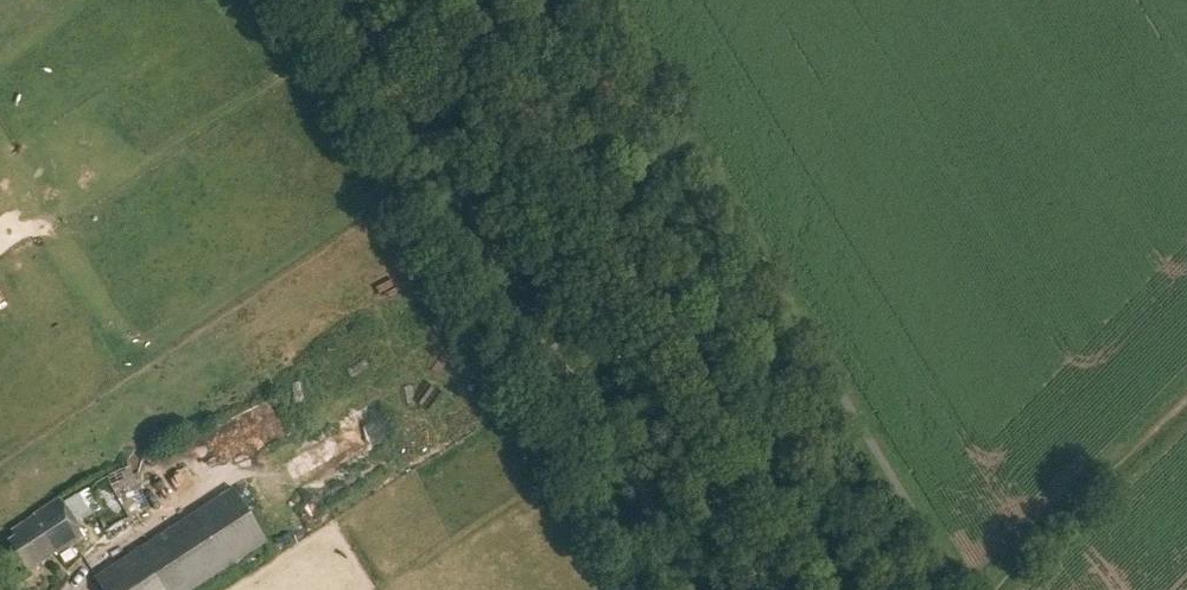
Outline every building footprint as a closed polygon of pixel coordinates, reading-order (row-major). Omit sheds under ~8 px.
[(334,432),(348,458),(393,433),(379,407),(334,432)] [(123,508),(98,521),(103,531),(150,508),(129,467),(107,478),(123,508)] [(234,487),(91,581),(97,589),(191,589),(267,540),(234,487)] [(5,544),(24,574),(49,559),(46,555),(57,548),(61,553),(83,539),(74,526),(102,508),(89,488),(61,505),(59,501),(32,518),(32,519),(9,534),(12,540),(5,544)]
